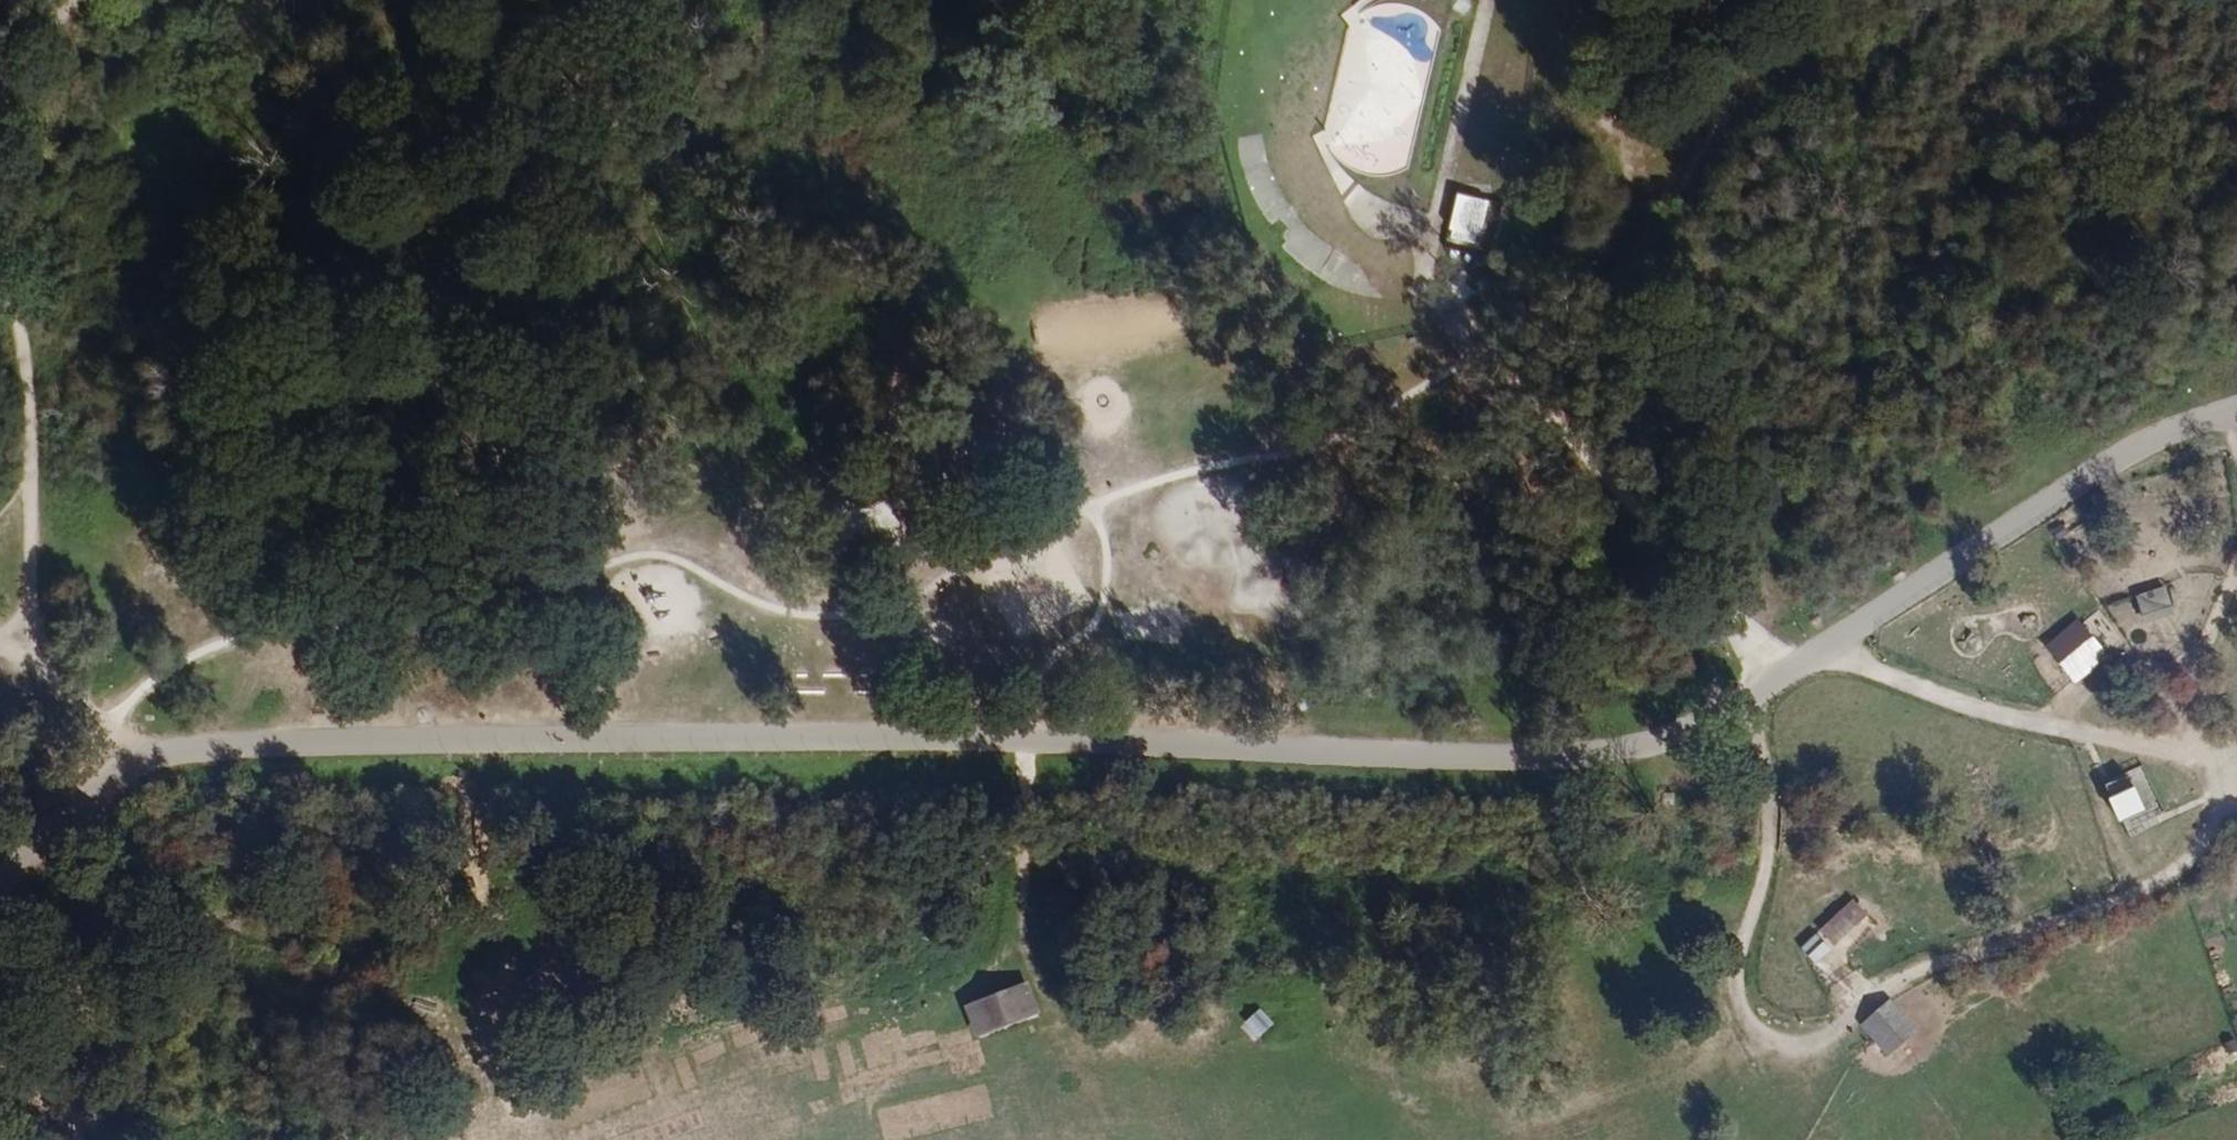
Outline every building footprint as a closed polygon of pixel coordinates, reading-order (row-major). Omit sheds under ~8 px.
[(1479,244),(1491,199),(1459,190),(1447,236),(1479,244)] [(1493,238),(1502,202),(1491,199),(1482,236),(1493,238)] [(2166,583),(2133,593),(2139,620),(2174,610),(2166,583)] [(2106,657),(2079,621),(2045,649),(2072,686),(2106,657)] [(2112,797),(2140,784),(2135,772),(2107,785),(2112,797)] [(2122,821),(2150,810),(2139,785),(2112,797),(2122,821)] [(1852,899),(1818,928),(1832,944),(1866,915),(1852,899)] [(1831,951),(1816,934),(1797,952),(1813,970),(1831,951)] [(1031,979),(966,1006),(980,1039),(1046,1010),(1031,979)] [(1917,1029),(1893,999),(1858,1030),(1882,1057),(1917,1029)] [(1254,1041),(1275,1024),(1262,1008),(1241,1025),(1254,1041)]
